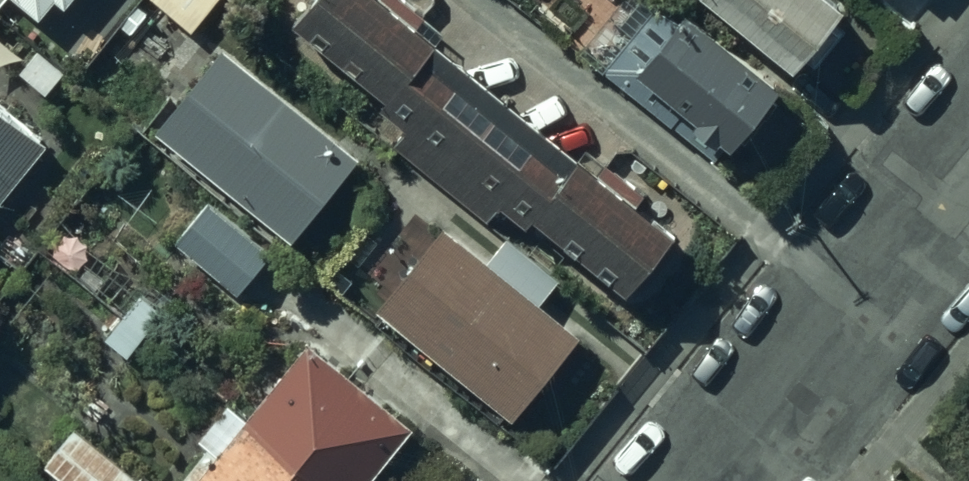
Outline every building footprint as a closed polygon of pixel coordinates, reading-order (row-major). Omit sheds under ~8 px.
[(62,17),(75,0),(39,0),(62,17)] [(191,29),(217,0),(158,0),(191,29)] [(365,0),(311,0),(278,41),(627,313),(680,246),(365,0)] [(839,15),(820,0),(711,0),(707,6),(796,72),(839,15)] [(643,117),(643,116),(716,171),(773,95),(676,23),(668,32),(649,19),(600,86),(643,117)] [(351,172),(218,64),(152,145),(285,253),(351,172)] [(48,162),(0,125),(0,223),(48,162)] [(268,270),(200,216),(161,265),(230,318),(268,270)] [(575,350),(436,239),(370,321),(510,432),(575,350)] [(301,356),(205,480),(363,480),(401,432),(301,356)] [(45,464),(64,480),(144,480),(79,425),(45,464)] [(956,472),(967,480),(968,480),(968,456),(956,472)]
